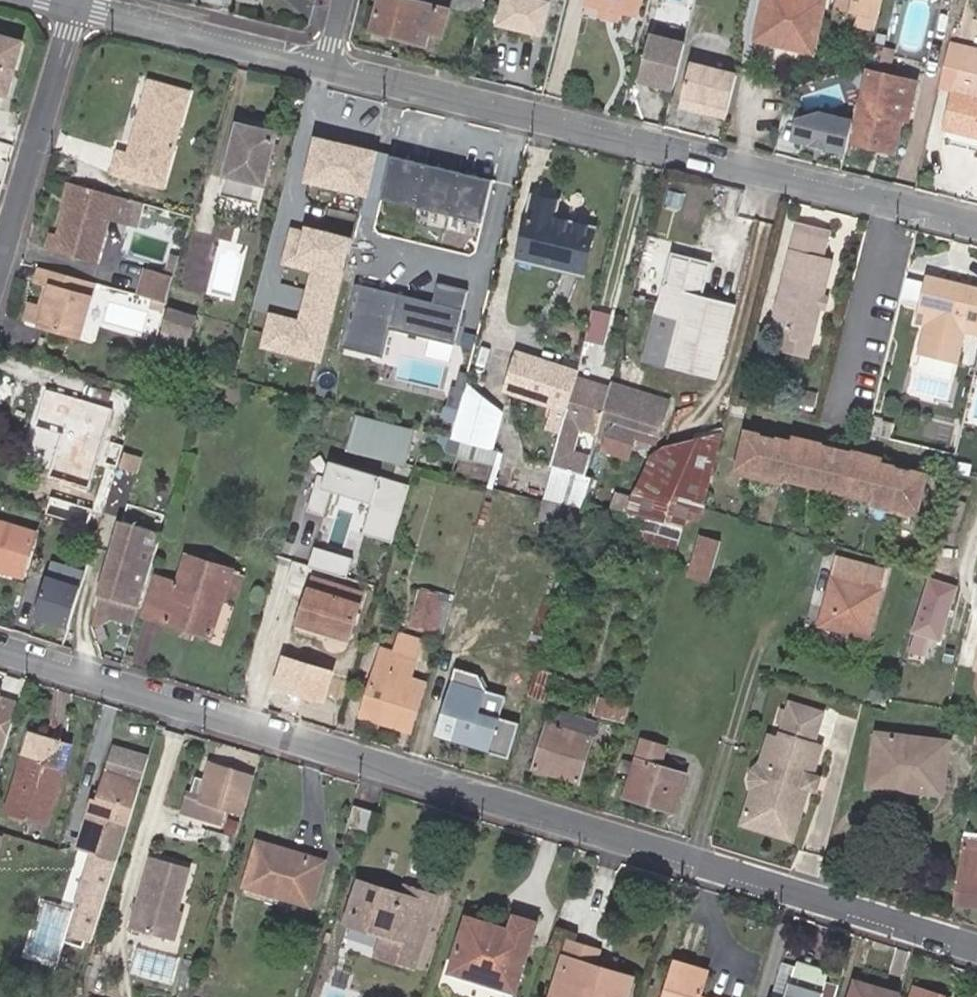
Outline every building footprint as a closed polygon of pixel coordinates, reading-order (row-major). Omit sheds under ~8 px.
[(429,42),(432,30),(445,33),(452,9),(415,0),(384,0),(376,29),(429,42)] [(485,0),(458,0),(457,5),(483,11),(485,0)] [(496,26),(542,37),(551,2),(544,0),(502,0),(496,26)] [(794,47),(810,51),(822,0),(762,0),(760,7),(768,9),(762,30),(796,40),(794,47)] [(878,0),(859,0),(856,10),(874,14),(878,0)] [(757,38),(794,47),(796,40),(762,30),(768,9),(760,7),(753,37),(757,38)] [(638,79),(673,87),(684,41),(649,33),(638,79)] [(0,35),(0,93),(6,95),(21,41),(0,35)] [(950,42),(949,46),(976,52),(976,48),(950,42)] [(942,72),(942,73),(960,77),(957,89),(954,88),(946,120),(971,126),(970,133),(976,135),(976,52),(949,46),(942,72)] [(680,102),(726,114),(736,73),(690,61),(680,102)] [(960,77),(942,73),(939,85),(954,88),(957,89),(960,77)] [(190,88),(150,75),(127,149),(117,146),(111,169),(162,185),(190,88)] [(864,89),(852,141),(884,148),(897,93),(876,88),(875,91),(864,89)] [(971,126),(946,120),(945,126),(970,133),(971,126)] [(264,184),(278,134),(240,122),(227,174),(264,184)] [(376,153),(317,138),(306,180),(367,196),(376,153)] [(496,180),(391,154),(380,198),(485,224),(496,180)] [(115,193),(67,178),(60,202),(63,203),(54,231),(49,230),(45,244),(95,259),(108,216),(115,193)] [(122,195),(115,193),(108,216),(115,218),(122,195)] [(594,231),(555,220),(559,204),(536,199),(522,258),(584,274),(594,231)] [(812,340),(833,259),(824,257),(828,236),(830,229),(800,221),(799,229),(796,228),(774,314),(788,317),(785,329),(784,333),(812,340)] [(321,237),(294,230),(285,264),(313,271),(300,322),(270,314),(262,346),(319,361),(350,240),(322,233),(321,237)] [(645,358),(669,364),(717,377),(737,304),(703,294),(712,261),(673,252),(660,300),(645,358)] [(74,275),(39,264),(35,277),(47,281),(42,303),(35,301),(31,320),(80,334),(92,294),(71,288),(74,275)] [(164,301),(172,273),(144,265),(137,293),(164,301)] [(96,281),(74,275),(71,288),(92,294),(96,281)] [(925,275),(914,320),(927,323),(920,351),(955,360),(961,330),(976,334),(976,287),(925,275)] [(469,291),(439,285),(435,303),(357,286),(344,347),(385,356),(391,332),(457,346),(469,291)] [(35,301),(29,299),(23,318),(31,320),(35,301)] [(172,307),(167,328),(190,335),(196,314),(172,307)] [(788,317),(774,314),(771,326),(785,329),(788,317)] [(190,335),(167,328),(162,340),(185,349),(190,335)] [(812,340),(784,333),(780,348),(807,355),(812,340)] [(567,409),(578,375),(517,353),(505,389),(567,409)] [(592,456),(570,449),(578,424),(597,430),(601,418),(611,385),(578,375),(567,409),(550,465),(586,476),(592,456)] [(466,385),(460,410),(452,439),(484,448),(488,448),(498,411),(466,385)] [(670,403),(611,385),(601,418),(612,422),(609,433),(634,441),(638,429),(660,435),(670,403)] [(87,485),(110,406),(44,387),(32,431),(58,437),(47,473),(87,485)] [(873,413),(868,433),(889,438),(893,423),(882,421),(883,416),(873,413)] [(345,450),(403,466),(411,442),(413,432),(355,416),(345,450)] [(601,418),(597,430),(609,433),(612,422),(601,418)] [(638,429),(634,441),(656,447),(660,435),(638,429)] [(790,440),(745,429),(734,470),(756,476),(778,482),(780,476),(804,482),(827,488),(849,493),(874,499),(873,505),(896,510),(918,516),(928,473),(879,462),(880,457),(791,436),(790,440)] [(423,431),(421,438),(444,445),(446,437),(423,431)] [(421,434),(413,432),(411,442),(418,444),(421,434)] [(700,515),(722,433),(656,447),(630,496),(700,515)] [(399,542),(417,481),(330,455),(314,509),(333,515),(340,492),(376,503),(367,532),(399,542)] [(939,493),(943,480),(936,478),(932,491),(939,493)] [(700,515),(630,496),(612,492),(607,508),(636,516),(681,528),(700,515)] [(951,499),(942,527),(957,531),(964,503),(951,499)] [(676,546),(681,528),(636,516),(631,534),(676,546)] [(137,605),(159,530),(118,518),(96,593),(137,605)] [(0,564),(22,570),(34,533),(0,523),(0,565),(0,564)] [(355,573),(362,534),(326,527),(319,567),(355,573)] [(702,537),(690,577),(709,582),(721,542),(702,537)] [(229,571),(231,566),(185,552),(175,583),(155,576),(143,613),(211,634),(222,597),(229,571)] [(838,555),(833,574),(819,621),(865,635),(879,588),(884,568),(838,555)] [(0,565),(0,569),(20,576),(22,570),(0,564),(0,565)] [(96,583),(48,571),(37,614),(86,626),(96,583)] [(229,571),(222,597),(236,601),(243,576),(229,571)] [(925,612),(946,618),(958,579),(933,571),(923,610),(920,609),(907,656),(923,661),(931,630),(921,628),(923,623),(925,612)] [(315,579),(304,615),(325,621),(323,628),(347,636),(357,602),(359,592),(339,586),(315,579)] [(422,594),(414,624),(431,629),(441,633),(450,604),(438,600),(422,594)] [(944,628),(946,618),(925,612),(923,623),(944,628)] [(325,621),(304,615),(302,621),(323,628),(325,621)] [(375,719),(409,728),(423,682),(408,678),(420,641),(401,635),(396,652),(381,648),(363,708),(377,712),(375,719)] [(336,671),(283,654),(272,687),(325,704),(336,671)] [(552,684),(555,673),(534,667),(527,691),(548,697),(552,684)] [(456,692),(442,738),(489,752),(502,707),(456,692)] [(623,720),(628,706),(600,696),(594,712),(623,720)] [(3,750),(17,702),(0,697),(0,749),(3,750)] [(812,743),(822,711),(788,701),(778,737),(773,736),(766,761),(760,759),(749,767),(746,776),(751,788),(745,808),(785,820),(790,802),(800,805),(807,786),(798,782),(803,770),(811,773),(820,746),(812,743)] [(377,712),(363,708),(361,715),(375,719),(377,712)] [(547,723),(533,766),(577,780),(595,721),(570,714),(557,711),(553,725),(547,723)] [(30,735),(20,770),(25,772),(36,736),(30,735)] [(773,736),(768,735),(760,759),(766,761),(773,736)] [(950,741),(881,735),(877,776),(910,781),(909,788),(945,792),(950,741)] [(25,772),(20,770),(8,810),(46,822),(69,746),(36,736),(25,772)] [(642,740),(625,794),(675,810),(686,774),(659,765),(665,747),(642,740)] [(631,775),(634,764),(621,760),(618,771),(631,775)] [(187,790),(181,809),(224,821),(228,807),(241,811),(252,775),(211,762),(206,778),(201,794),(187,790)] [(139,787),(141,780),(109,770),(107,778),(139,787)] [(807,786),(815,790),(820,776),(811,773),(803,770),(798,782),(807,786)] [(201,794),(206,778),(192,774),(187,790),(201,794)] [(910,781),(877,776),(876,786),(909,788),(910,781)] [(120,850),(139,787),(107,778),(102,792),(99,802),(92,800),(77,846),(98,852),(101,845),(120,850)] [(95,790),(92,800),(99,802),(102,792),(95,790)] [(790,802),(785,820),(795,823),(800,805),(790,802)] [(359,806),(353,825),(368,830),(375,811),(359,806)] [(785,820),(745,808),(740,823),(790,837),(795,823),(785,820)] [(967,840),(964,854),(976,855),(976,841),(967,840)] [(312,907),(325,863),(259,843),(246,887),(312,907)] [(117,858),(120,850),(101,845),(98,852),(117,858)] [(964,854),(957,903),(976,906),(976,855),(964,854)] [(174,910),(188,867),(150,856),(128,926),(171,939),(180,911),(174,910)] [(413,901),(364,885),(352,926),(384,936),(394,940),(389,959),(414,967),(436,898),(416,892),(413,901)] [(511,934),(468,920),(452,973),(515,993),(535,925),(516,919),(511,934)] [(394,940),(384,936),(377,955),(389,959),(394,940)] [(573,944),(557,996),(624,996),(631,977),(592,966),(597,950),(573,944)] [(699,996),(706,971),(675,962),(664,996),(700,996),(699,996)] [(826,972),(795,962),(784,996),(819,996),(826,972)] [(901,994),(856,981),(851,996),(900,996),(901,994)] [(916,985),(912,996),(951,996),(916,985)] [(43,988),(39,996),(54,996),(56,993),(43,988)]
